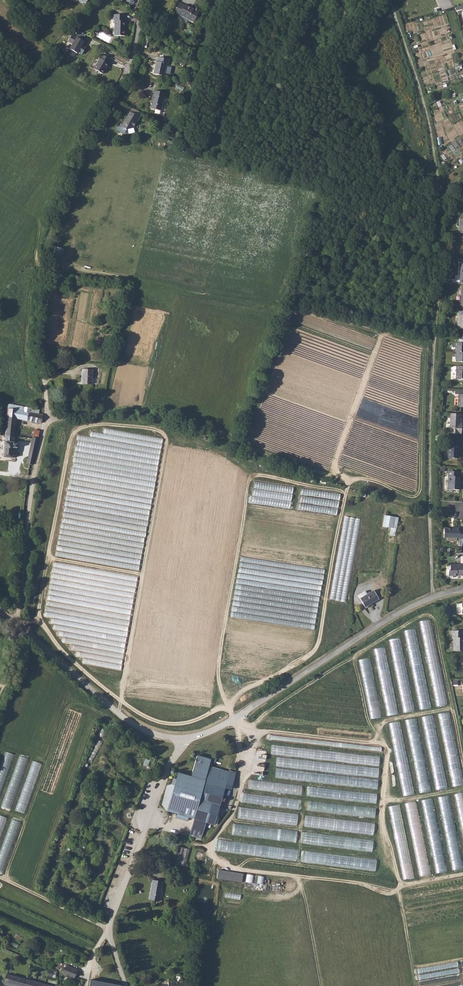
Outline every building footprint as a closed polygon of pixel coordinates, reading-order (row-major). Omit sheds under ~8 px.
[(182,4),(177,13),(193,22),(199,10),(193,7),(192,9),(184,4),(183,5),(182,4)] [(115,21),(114,36),(125,36),(125,21),(124,21),(125,15),(114,15),(114,21),(115,21)] [(82,40),(86,34),(79,30),(75,36),(72,34),(68,41),(72,44),(69,49),(76,53),(77,52),(81,54),(86,47),(81,44),(83,41),(82,40)] [(110,59),(102,55),(94,69),(103,74),(109,63),(108,63),(110,59)] [(156,62),(153,74),(164,77),(166,65),(168,65),(169,61),(158,58),(157,62),(156,62)] [(152,105),(151,110),(160,111),(163,100),(164,100),(165,94),(154,92),(153,97),(152,97),(151,105),(152,105)] [(123,123),(120,124),(121,127),(126,131),(134,128),(140,119),(128,112),(125,116),(127,117),(123,123)] [(52,256),(63,258),(65,248),(54,246),(52,256)] [(455,353),(456,353),(455,362),(462,363),(462,344),(455,343),(455,353)] [(82,370),(82,384),(92,384),(92,370),(82,370)] [(8,403),(5,436),(15,436),(16,418),(41,423),(43,415),(38,414),(39,410),(34,409),(8,403)] [(460,414),(450,414),(449,433),(461,434),(461,423),(460,423),(460,414)] [(15,436),(5,436),(3,457),(12,458),(13,448),(17,448),(17,444),(14,443),(15,436)] [(448,441),(447,458),(457,459),(458,449),(459,449),(459,445),(458,445),(458,441),(448,441)] [(448,472),(447,489),(460,490),(460,483),(459,483),(460,477),(458,477),(458,472),(448,472)] [(385,516),(383,526),(392,528),(390,535),(395,536),(398,518),(385,516)] [(459,539),(459,546),(462,546),(462,542),(462,539),(462,533),(462,529),(460,529),(460,528),(452,528),(452,529),(447,529),(447,538),(459,538),(459,539)] [(459,564),(459,565),(450,565),(450,570),(448,570),(448,578),(454,578),(454,576),(462,576),(462,564),(459,564)] [(367,594),(360,598),(365,608),(379,599),(374,590),(367,594)] [(430,635),(430,636),(434,635),(431,619),(420,621),(423,636),(430,635)] [(415,628),(404,630),(407,644),(409,644),(408,638),(415,637),(415,640),(410,641),(410,643),(418,641),(415,628)] [(452,631),(452,638),(453,638),(453,651),(462,650),(462,637),(462,630),(452,631)] [(414,710),(401,637),(390,639),(403,712),(414,710)] [(386,715),(398,714),(386,647),(375,648),(386,715)] [(370,718),(381,717),(371,657),(360,659),(370,718)] [(438,714),(441,727),(451,725),(448,711),(438,714)] [(423,716),(424,730),(428,729),(427,724),(434,723),(433,715),(423,716)] [(418,725),(416,718),(406,720),(407,727),(418,725)] [(390,723),(394,745),(398,744),(398,745),(404,744),(400,721),(390,723)] [(98,739),(89,760),(93,762),(102,741),(98,739)] [(428,742),(435,789),(447,788),(439,740),(428,742)] [(272,745),(271,754),(308,757),(308,756),(313,757),(314,749),(272,745)] [(380,756),(327,751),(327,760),(379,765),(380,756)] [(0,771),(0,798),(14,754),(6,752),(0,771)] [(169,815),(171,816),(172,812),(180,814),(194,818),(189,835),(201,838),(206,822),(214,824),(226,784),(232,785),(235,773),(209,767),(211,758),(197,755),(191,774),(177,770),(175,779),(179,780),(169,815)] [(12,809),(28,759),(19,756),(3,806),(12,809)] [(276,767),(379,776),(380,767),(277,758),(276,767)] [(26,813),(41,763),(33,760),(17,811),(26,813)] [(452,786),(462,784),(462,783),(461,762),(449,763),(452,786)] [(276,777),(378,788),(379,779),(277,768),(276,777)] [(421,792),(431,790),(427,772),(422,773),(422,775),(417,776),(421,792)] [(249,779),(248,789),(301,794),(302,784),(249,779)] [(404,795),(415,793),(412,784),(409,785),(410,787),(406,788),(406,791),(403,792),(404,795)] [(310,797),(377,802),(377,793),(310,787),(310,797)] [(298,808),(299,798),(244,793),(243,803),(298,808)] [(308,801),(307,811),(375,817),(376,807),(308,801)] [(416,801),(406,803),(408,811),(418,809),(416,801)] [(400,804),(390,806),(391,818),(402,817),(400,804)] [(238,818),(297,824),(299,813),(239,807),(238,818)] [(306,815),(304,827),(374,834),(375,822),(306,815)] [(19,821),(10,819),(0,856),(0,870),(5,872),(19,821)] [(233,824),(232,835),(296,841),(298,830),(233,824)] [(373,851),(374,839),(305,832),(304,844),(373,851)] [(219,840),(217,851),(297,860),(298,848),(219,840)] [(185,866),(190,849),(181,846),(176,863),(185,866)] [(376,870),(377,858),(305,851),(304,863),(376,870)] [(243,881),(244,873),(218,870),(217,878),(243,881)] [(254,882),(254,874),(247,874),(246,882),(254,882)] [(152,879),(149,899),(159,901),(163,881),(152,879)] [(66,966),(63,974),(73,978),(77,970),(76,970),(66,966)] [(4,983),(16,985),(53,985),(14,976),(6,974),(4,983)]
